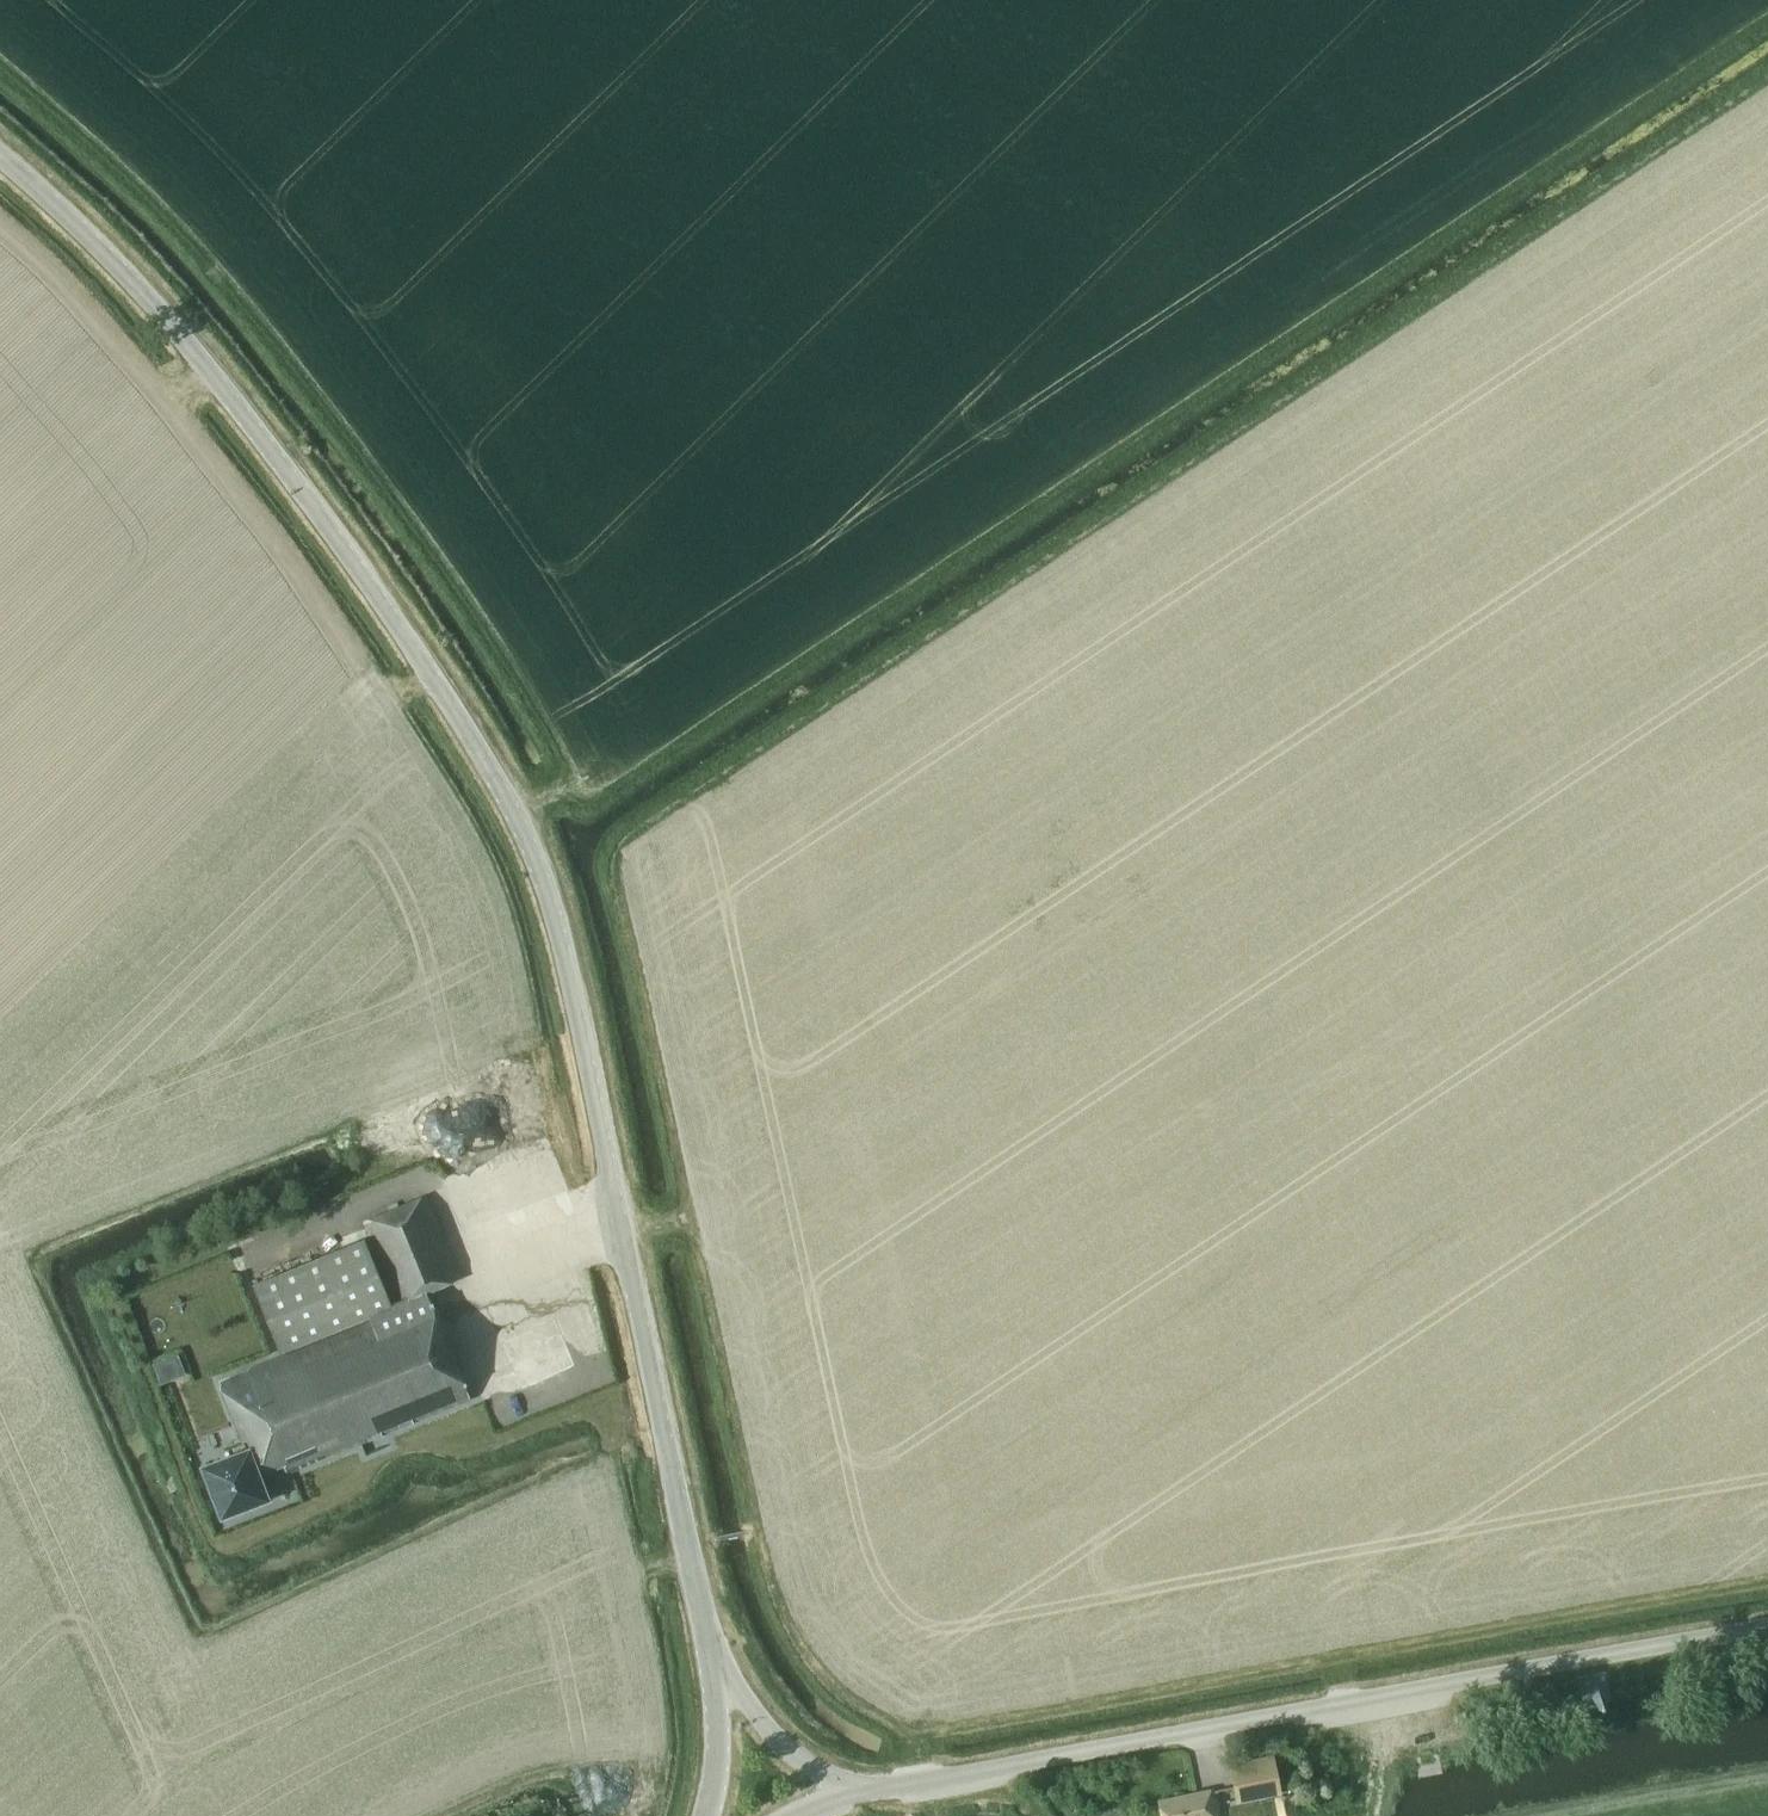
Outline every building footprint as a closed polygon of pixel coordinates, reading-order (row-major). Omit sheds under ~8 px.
[(470,1397),(427,1292),(461,1278),(426,1195),(364,1221),(397,1298),(391,1300),(365,1235),(253,1281),(281,1350),(369,1315),(372,1320),(219,1383),(242,1442),(227,1448),(231,1457),(204,1468),(224,1519),(250,1509),(249,1504),(271,1496),(260,1467),(281,1459),(286,1473),(470,1397)] [(178,1353),(152,1363),(161,1385),(186,1375),(178,1353)] [(1609,1669),(1582,1676),(1588,1703),(1616,1696),(1609,1669)] [(1230,1763),(1237,1802),(1282,1794),(1275,1755),(1230,1763)] [(1212,1789),(1158,1800),(1162,1815),(1220,1815),(1216,1797),(1213,1798),(1212,1789)] [(1292,1794),(1274,1798),(1278,1815),(1296,1815),(1292,1794)]
